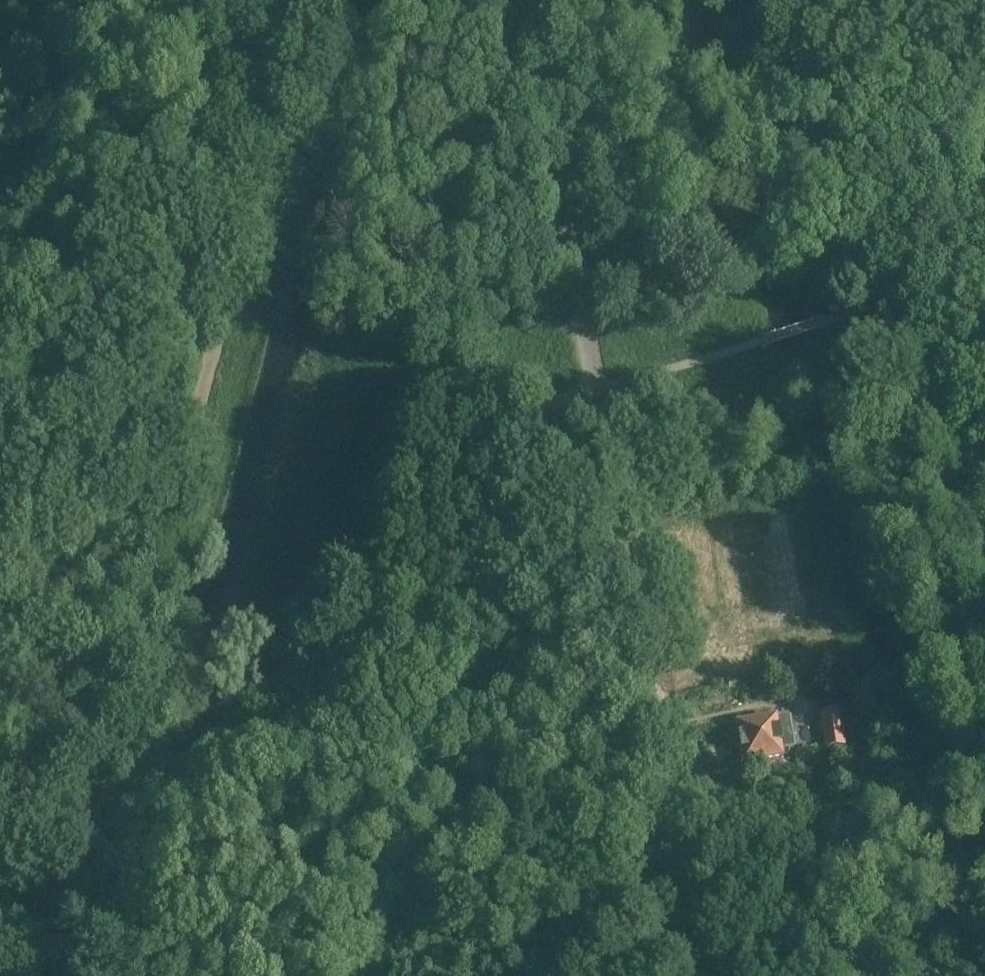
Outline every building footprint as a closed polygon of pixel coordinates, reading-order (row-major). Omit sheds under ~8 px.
[(788,718),(776,720),(775,716),(736,723),(742,762),(782,756),(781,750),(793,747),(794,754),(843,745),(837,706),(787,714),(788,718)]
